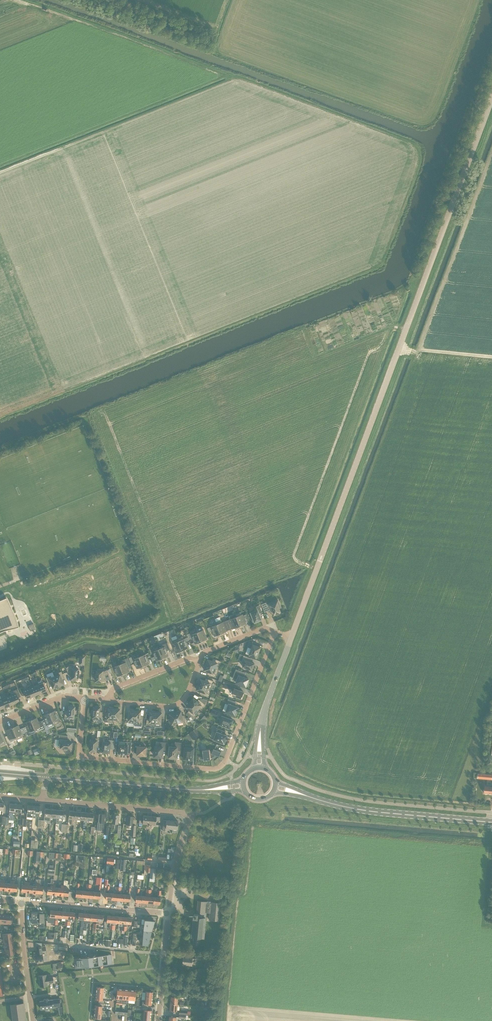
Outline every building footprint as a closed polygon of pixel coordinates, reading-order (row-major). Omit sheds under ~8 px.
[(40,562),(18,567),(21,575),(42,570),(40,562)] [(0,632),(0,633),(5,631),(4,631),(17,626),(6,598),(0,600),(0,633),(0,632)] [(279,608),(281,608),(282,607),(278,600),(267,604),(266,603),(262,604),(265,612),(270,610),(271,612),(273,611),(274,615),(275,614),(276,615),(281,614),(280,612),(281,612),(279,608)] [(262,620),(259,614),(263,612),(260,605),(256,606),(257,610),(251,613),(253,617),(251,618),(253,622),(255,621),(255,622),(262,620)] [(241,612),(236,614),(237,617),(241,628),(244,627),(243,625),(247,624),(243,614),(242,615),(241,612)] [(230,619),(227,621),(228,623),(230,629),(234,628),(234,629),(237,627),(238,629),(241,628),(237,617),(236,614),(229,616),(230,619)] [(220,617),(215,619),(216,622),(217,624),(222,636),(224,635),(224,633),(227,631),(230,629),(228,623),(227,621),(222,622),(221,620),(220,617)] [(217,624),(211,627),(213,631),(215,636),(218,635),(219,637),(222,636),(217,624)] [(198,632),(202,643),(205,642),(204,640),(208,639),(204,630),(198,632)] [(202,643),(198,632),(191,635),(195,644),(198,643),(199,645),(202,643)] [(173,644),(170,645),(171,649),(174,648),(176,653),(179,652),(180,654),(183,652),(177,638),(176,636),(172,638),(172,639),(173,640),(172,640),(174,643),(172,644),(173,644)] [(182,636),(177,638),(183,652),(186,651),(185,649),(188,648),(185,639),(184,639),(182,636)] [(168,642),(158,646),(159,649),(164,660),(166,659),(166,657),(169,656),(167,651),(170,649),(168,642)] [(248,647),(246,653),(249,655),(257,658),(258,656),(260,653),(259,653),(261,647),(253,645),(250,644),(249,647),(248,647)] [(158,646),(153,648),(154,650),(154,651),(153,652),(155,656),(156,659),(157,661),(160,659),(161,661),(164,660),(159,649),(158,646)] [(140,657),(144,668),(147,667),(146,665),(149,664),(146,654),(140,657)] [(244,655),(243,659),(242,661),(245,662),(243,667),(252,670),(255,664),(251,662),(245,660),(247,656),(244,655)] [(144,668),(140,657),(133,659),(137,669),(140,667),(141,669),(144,668)] [(119,661),(120,664),(125,676),(127,675),(127,673),(130,671),(129,668),(131,667),(128,658),(119,661)] [(205,664),(219,670),(221,664),(222,662),(221,661),(219,661),(215,659),(214,662),(208,660),(208,661),(207,660),(205,664)] [(125,676),(120,664),(114,667),(118,676),(121,675),(122,677),(125,676)] [(219,670),(205,664),(204,669),(205,669),(204,670),(210,672),(209,675),(215,677),(216,674),(217,675),(219,670)] [(66,667),(67,672),(72,672),(71,679),(72,679),(72,680),(76,680),(76,679),(77,679),(78,676),(79,676),(80,672),(78,672),(78,669),(75,668),(75,666),(69,666),(66,667)] [(249,682),(248,682),(249,679),(242,676),(244,672),(236,669),(233,678),(238,679),(236,683),(246,686),(247,685),(248,686),(249,682)] [(102,682),(102,680),(105,680),(105,681),(111,679),(107,670),(104,671),(97,671),(97,674),(95,674),(95,678),(97,678),(96,681),(97,681),(97,683),(101,683),(101,682),(102,682)] [(55,677),(59,687),(63,685),(62,684),(63,684),(61,679),(64,677),(62,671),(59,673),(59,675),(55,677)] [(49,676),(46,678),(48,684),(51,683),(53,688),(54,688),(55,689),(59,687),(55,677),(52,678),(51,676),(49,676)] [(198,684),(211,689),(212,684),(213,681),(207,678),(206,681),(201,679),(200,680),(199,680),(198,684)] [(37,681),(38,684),(41,693),(46,691),(42,679),(37,681)] [(225,682),(223,687),(226,688),(229,688),(234,690),(233,692),(234,692),(233,695),(241,698),(242,696),(243,696),(244,692),(241,691),(236,689),(237,686),(225,682)] [(33,686),(37,695),(41,693),(38,684),(33,686)] [(211,689),(198,684),(196,688),(197,689),(197,690),(202,692),(201,694),(209,697),(212,689),(211,689)] [(33,686),(28,688),(32,697),(37,695),(33,686)] [(22,688),(19,689),(22,696),(25,695),(27,699),(32,697),(28,688),(23,690),(22,688)] [(21,697),(18,689),(10,692),(11,695),(14,703),(19,702),(18,698),(21,697)] [(1,699),(5,707),(10,705),(6,697),(5,694),(0,696),(1,699)] [(14,703),(11,695),(6,697),(10,705),(14,703)] [(192,698),(189,702),(198,709),(200,707),(201,709),(205,705),(207,699),(203,697),(203,698),(201,698),(200,700),(198,702),(194,699),(193,699),(192,698)] [(231,714),(234,715),(235,715),(237,711),(238,711),(239,709),(238,708),(238,707),(235,706),(236,702),(229,699),(227,704),(229,704),(226,712),(231,714)] [(198,709),(189,702),(186,705),(187,706),(187,707),(191,711),(189,713),(194,717),(199,711),(198,709)] [(74,717),(74,714),(76,714),(77,710),(74,710),(74,707),(74,705),(70,705),(69,706),(68,706),(68,713),(65,712),(64,719),(70,719),(70,717),(74,717)] [(100,707),(99,707),(99,706),(96,706),(95,707),(94,707),(94,710),(92,710),(91,714),(94,714),(94,720),(99,720),(99,722),(102,722),(103,714),(100,714),(100,707)] [(114,719),(115,708),(110,707),(110,709),(109,709),(109,714),(106,714),(105,722),(113,723),(114,719)] [(119,708),(115,708),(114,719),(117,719),(116,722),(119,722),(119,723),(122,723),(122,716),(119,715),(120,709),(119,709),(119,708)] [(126,722),(134,723),(136,710),(131,709),(131,710),(130,710),(130,716),(127,716),(126,722)] [(48,711),(54,725),(59,723),(58,720),(59,720),(55,710),(52,712),(51,710),(48,711)] [(136,710),(134,723),(134,724),(143,725),(144,717),(140,717),(141,711),(140,711),(140,710),(136,710)] [(45,720),(42,722),(45,729),(45,731),(49,729),(49,728),(54,726),(54,725),(48,711),(45,712),(46,714),(43,715),(45,720)] [(147,714),(147,718),(147,724),(150,725),(155,725),(156,711),(152,711),(152,712),(151,712),(151,714),(147,714)] [(161,712),(156,711),(155,725),(155,726),(164,727),(164,719),(161,719),(162,713),(161,713),(161,712)] [(176,712),(178,723),(183,721),(184,725),(187,724),(186,721),(186,720),(186,718),(185,716),(183,717),(181,711),(180,712),(180,711),(176,712)] [(178,723),(176,712),(171,713),(172,714),(171,714),(172,720),(169,720),(170,727),(179,725),(178,723)] [(230,728),(231,725),(232,723),(233,720),(222,716),(219,724),(226,727),(226,728),(229,729),(229,728),(230,728)] [(33,717),(30,718),(34,730),(35,732),(41,730),(42,731),(45,729),(42,722),(39,723),(37,718),(33,719),(33,717)] [(28,721),(24,723),(26,727),(28,732),(34,730),(30,718),(27,719),(28,721)] [(14,725),(11,726),(17,739),(17,740),(22,738),(21,735),(22,734),(20,729),(18,725),(15,726),(14,725)] [(9,729),(6,730),(11,742),(17,739),(11,726),(9,727),(9,729)] [(227,739),(228,737),(227,737),(228,736),(225,735),(226,731),(217,728),(215,732),(217,732),(214,740),(225,743),(226,739),(227,739)] [(193,739),(197,740),(197,736),(194,730),(189,733),(193,739)] [(97,745),(100,745),(101,737),(97,737),(97,738),(95,738),(95,740),(92,740),(91,743),(90,743),(89,747),(91,747),(91,751),(92,751),(92,752),(95,752),(96,751),(97,751),(97,745)] [(72,743),(65,742),(65,739),(59,738),(59,741),(58,747),(64,748),(64,750),(68,751),(68,748),(71,749),(71,748),(72,748),(73,744),(72,744),(72,743)] [(103,742),(102,752),(110,752),(111,746),(114,746),(115,741),(109,740),(109,742),(103,742)] [(131,751),(132,742),(126,742),(125,745),(120,744),(119,753),(128,754),(128,751),(131,751)] [(147,755),(147,751),(146,751),(147,747),(142,747),(142,743),(135,742),(134,750),(138,751),(138,755),(138,756),(141,757),(141,755),(145,756),(145,755),(147,755)] [(167,742),(164,742),(161,742),(160,747),(156,746),(155,756),(162,757),(163,750),(166,750),(167,742)] [(170,759),(176,759),(176,758),(177,758),(177,750),(181,751),(182,743),(176,742),(175,747),(170,746),(170,750),(169,750),(168,753),(169,754),(169,758),(170,758),(170,759)] [(190,760),(193,760),(194,748),(185,747),(184,759),(190,760)] [(218,749),(216,750),(214,749),(213,750),(210,750),(210,749),(203,750),(203,751),(201,758),(204,758),(204,760),(211,759),(211,757),(212,757),(213,756),(214,755),(215,755),(219,756),(221,752),(218,750),(218,749)] [(104,822),(105,814),(98,814),(97,830),(101,831),(102,822),(104,822)] [(111,828),(114,829),(115,823),(118,824),(119,815),(112,815),(111,828)] [(146,828),(149,828),(150,816),(143,815),(143,817),(140,817),(139,823),(143,823),(143,824),(147,824),(146,828)] [(127,818),(126,817),(125,818),(124,820),(125,821),(126,821),(126,824),(126,828),(131,828),(131,836),(135,836),(136,825),(133,825),(134,817),(127,816),(127,818)] [(150,816),(149,828),(151,829),(152,824),(156,825),(156,821),(159,821),(160,817),(150,816)] [(178,829),(178,821),(164,820),(163,830),(167,831),(168,828),(174,829),(176,830),(176,829),(178,829)] [(207,903),(207,901),(199,901),(198,913),(195,913),(192,937),(195,937),(194,944),(198,945),(199,937),(204,938),(206,912),(210,913),(210,920),(218,921),(220,903),(211,902),(211,903),(207,903)] [(52,924),(55,924),(56,911),(50,910),(50,915),(48,915),(48,922),(52,923),(52,924)] [(45,923),(44,923),(44,914),(42,914),(42,911),(37,912),(37,914),(32,914),(32,924),(39,924),(39,928),(45,928),(45,923)] [(3,934),(5,945),(13,944),(12,933),(3,934)] [(13,944),(5,945),(6,956),(15,954),(13,944)] [(44,961),(43,953),(42,954),(42,951),(46,950),(45,946),(41,946),(36,947),(37,955),(35,955),(36,962),(44,961)] [(74,958),(75,968),(113,964),(112,954),(74,958)] [(196,962),(196,958),(191,958),(191,956),(188,956),(188,958),(184,957),(183,964),(192,965),(193,961),(196,962)] [(46,975),(38,976),(40,987),(48,986),(47,983),(53,982),(53,981),(53,977),(47,978),(46,975)] [(98,1003),(104,1003),(105,1000),(103,1000),(104,988),(97,987),(96,999),(99,1000),(98,1003)] [(142,1006),(148,1007),(149,1004),(152,1004),(153,992),(146,991),(145,1000),(142,1000),(142,1006)] [(44,1000),(40,1001),(41,1009),(45,1008),(45,1009),(49,1009),(49,1008),(53,1007),(60,1006),(59,999),(52,999),(48,1000),(48,998),(44,999),(44,1000)] [(26,1018),(24,1003),(11,1005),(13,1020),(27,1020),(26,1018)] [(104,1006),(104,1003),(98,1003),(98,1006),(95,1005),(94,1018),(101,1018),(102,1006),(104,1006)] [(148,1007),(142,1006),(142,1010),(144,1010),(143,1020),(150,1020),(151,1010),(148,1010),(148,1007)]
